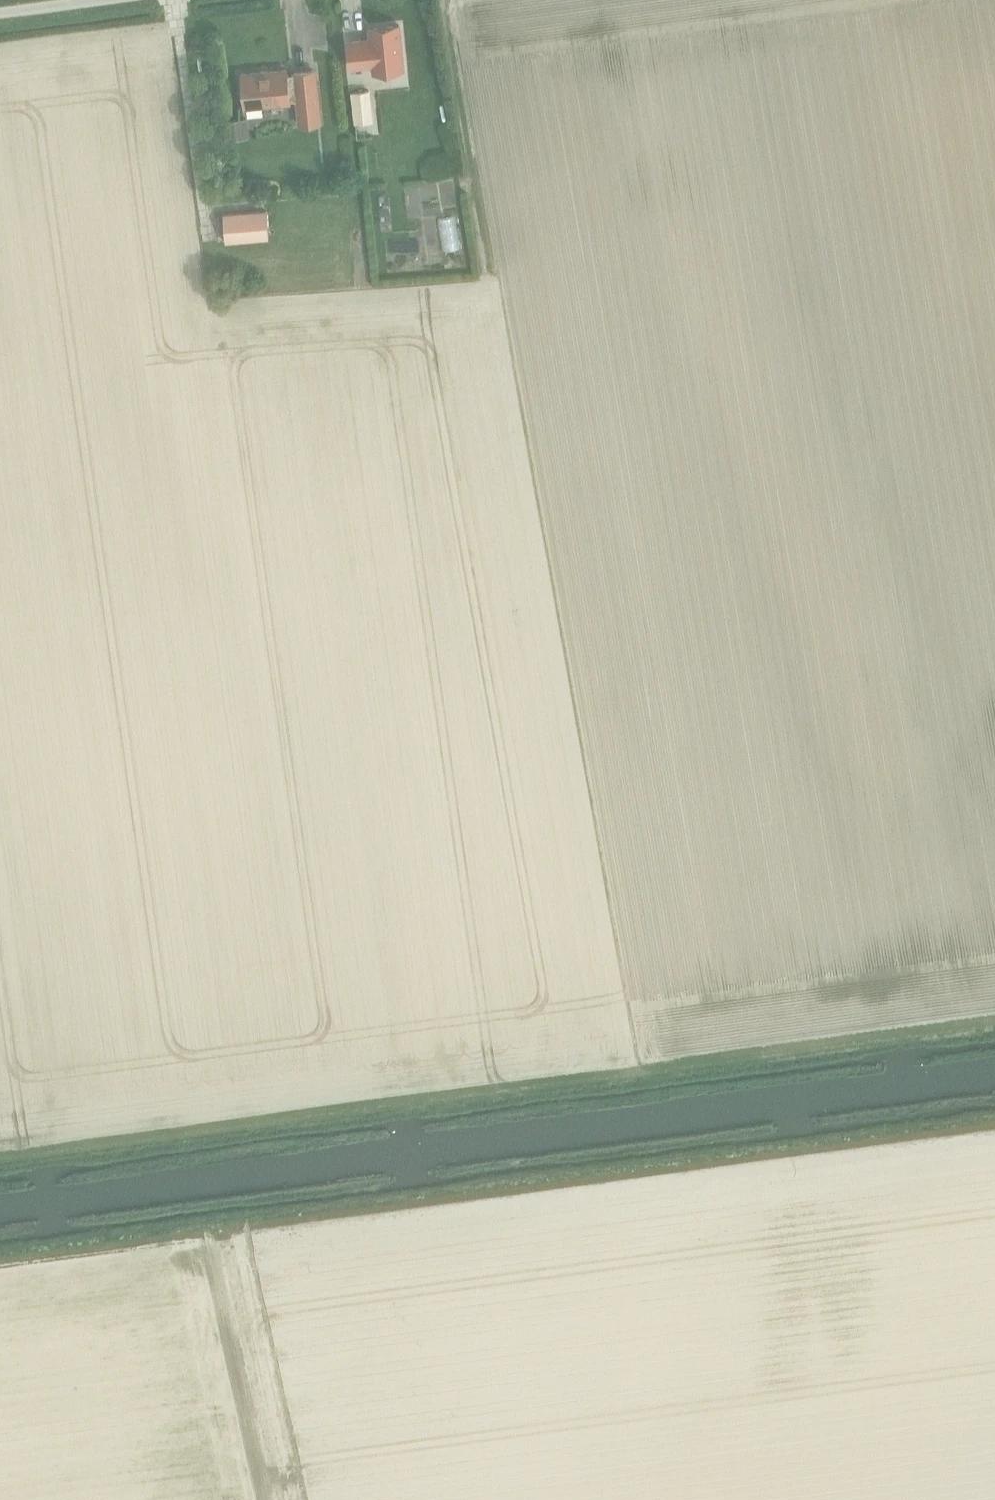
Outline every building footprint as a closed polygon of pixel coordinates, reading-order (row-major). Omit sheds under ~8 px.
[(346,39),(349,69),(371,66),(372,74),(406,70),(401,22),(368,26),(368,37),(346,39)] [(289,103),(288,102),(296,101),(299,125),(319,123),(314,71),(294,73),(294,75),(286,76),(285,71),(240,75),(244,108),(289,103)] [(371,90),(351,92),(354,122),(374,120),(371,90)] [(222,119),(223,122),(225,139),(230,138),(250,136),(248,117),(222,119)] [(436,180),(410,183),(412,204),(438,202),(436,180)] [(231,203),(215,205),(217,236),(262,232),(259,200),(231,203)] [(462,239),(461,205),(444,205),(445,239),(462,239)]
